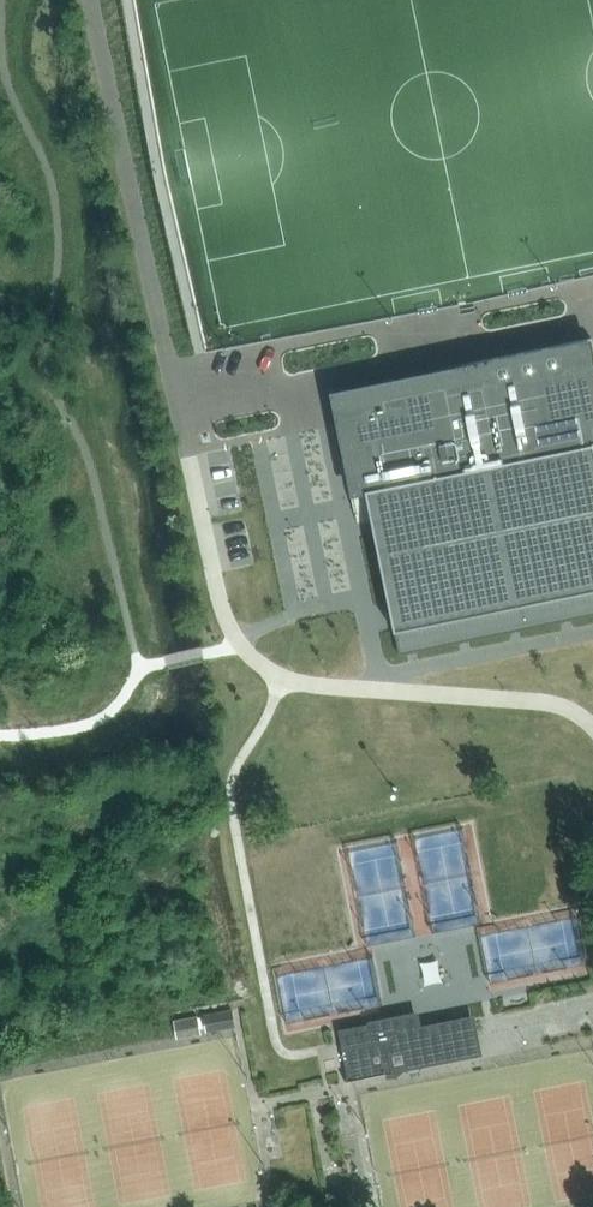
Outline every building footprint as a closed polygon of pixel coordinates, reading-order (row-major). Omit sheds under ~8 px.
[(450,367),(331,391),(338,425),(358,523),(373,520),(400,654),(592,615),(592,342),(592,338),(450,367)] [(204,1013),(207,1028),(235,1022),(233,1008),(204,1013)] [(201,1031),(198,1016),(174,1021),(177,1035),(201,1031)] [(338,1035),(347,1085),(343,1086),(343,1087),(391,1078),(390,1074),(476,1058),(470,1024),(401,1037),(399,1023),(338,1035)]
